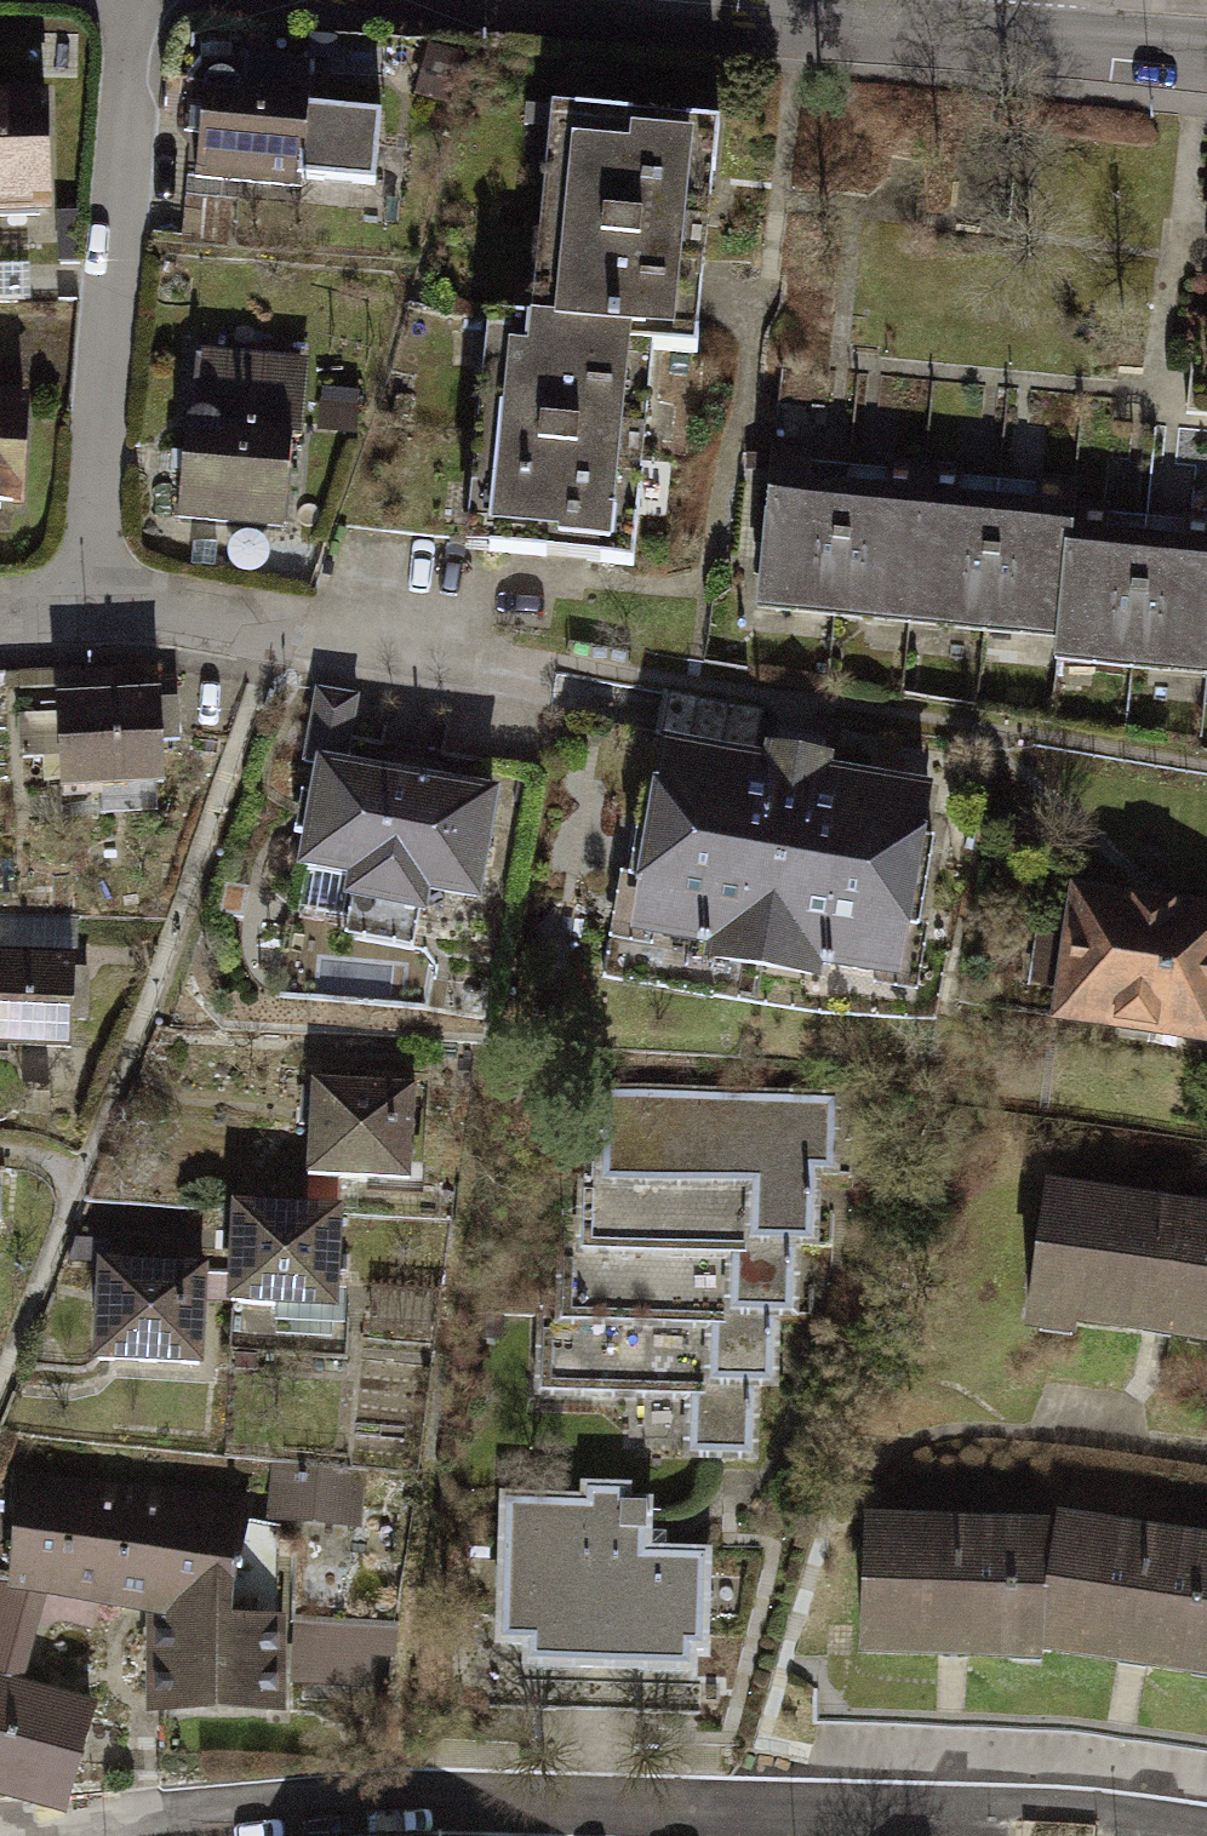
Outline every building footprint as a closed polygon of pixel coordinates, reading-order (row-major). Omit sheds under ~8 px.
[(322,87),(213,78),(203,184),(409,201),(411,120),(321,116),(322,87)] [(0,91),(0,217),(64,217),(64,92),(0,91)] [(751,131),(589,116),(567,344),(735,363),(751,131)] [(680,580),(697,359),(530,341),(512,558),(680,580)] [(321,364),(210,356),(198,525),(313,534),(321,364)] [(0,382),(0,515),(44,517),(51,385),(0,382)] [(1090,653),(1107,489),(796,455),(779,618),(1090,653)] [(1109,508),(1090,653),(1090,671),(1206,683),(1206,518),(1109,508)] [(196,687),(90,691),(96,782),(199,779),(196,687)] [(967,774),(702,731),(671,925),(948,975),(967,774)] [(532,775),(342,749),(321,877),(519,903),(532,775)] [(1097,877),(1087,1020),(1206,1037),(1206,897),(1097,877)] [(101,958),(2,959),(9,1045),(108,1046),(101,958)] [(445,1085),(342,1078),(340,1164),(452,1171),(445,1085)] [(855,1097),(607,1088),(606,1180),(583,1178),(586,1246),(561,1245),(560,1308),(537,1312),(538,1396),(693,1401),(693,1456),(773,1459),(770,1400),(802,1392),(799,1325),(825,1329),(818,1255),(858,1257),(855,1097)] [(1078,1187),(1064,1325),(1206,1348),(1206,1207),(1078,1187)] [(371,1210),(265,1201),(266,1292),(369,1296),(371,1210)] [(234,1262),(126,1259),(127,1354),(237,1356),(234,1262)] [(278,1470),(280,1521),(367,1517),(365,1466),(278,1470)] [(266,1495),(48,1475),(41,1610),(187,1622),(188,1715),(318,1713),(306,1613),(275,1608),(266,1495)] [(682,1498),(527,1498),(529,1649),(556,1652),(558,1682),(745,1683),(744,1554),(686,1551),(682,1498)] [(1098,1663),(1097,1520),(907,1521),(909,1657),(1098,1663)] [(1097,1520),(1099,1654),(1206,1674),(1206,1537),(1097,1520)] [(0,1610),(0,1783),(96,1811),(120,1698),(42,1681),(56,1620),(0,1610)]
